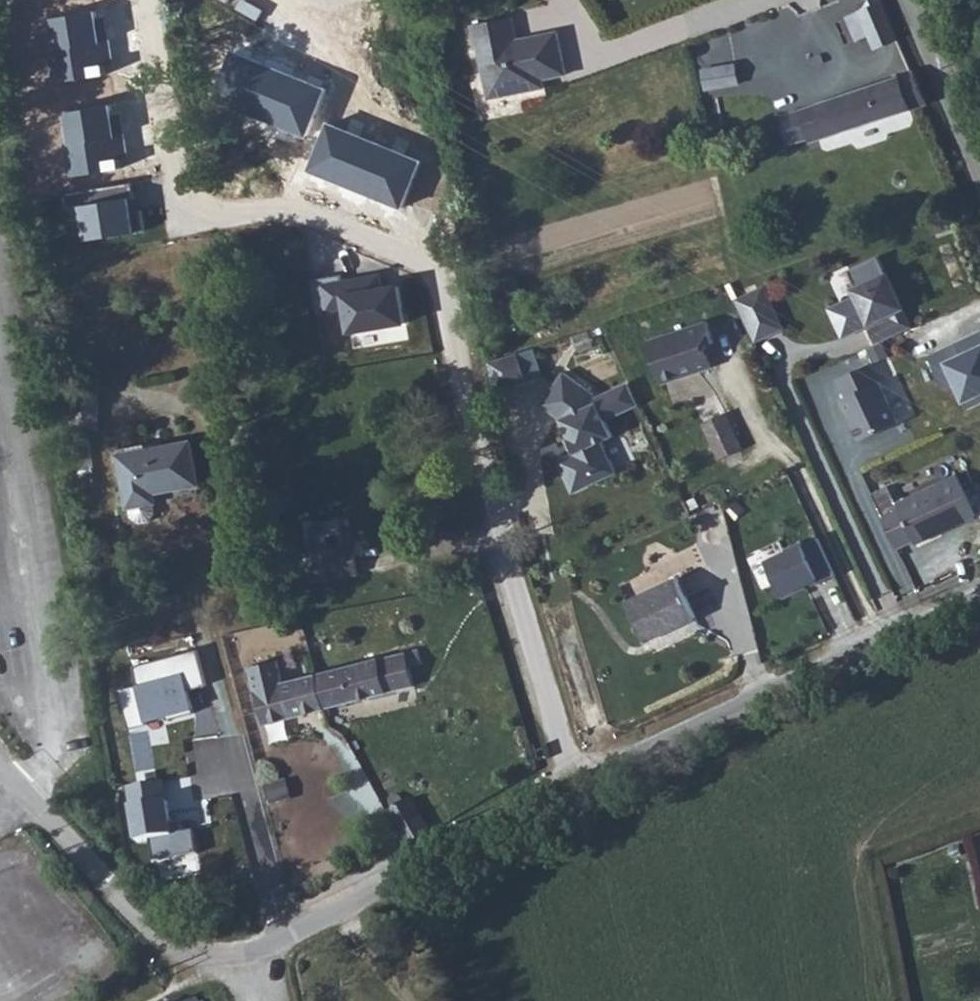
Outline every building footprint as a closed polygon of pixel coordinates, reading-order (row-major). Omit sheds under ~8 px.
[(882,2),(881,0),(859,0),(863,10),(882,2)] [(873,51),(898,40),(882,2),(863,10),(857,12),(868,37),(873,51)] [(51,17),(59,82),(107,76),(105,61),(114,60),(112,42),(101,43),(96,11),(51,17)] [(857,42),(868,37),(857,12),(847,17),(857,42)] [(543,79),(566,75),(557,32),(517,40),(512,18),(472,26),(477,50),(479,50),(484,49),(488,66),(484,72),(488,94),(512,89),(518,93),(540,89),(538,80),(543,79)] [(484,49),(479,50),(484,72),(488,66),(484,49)] [(309,138),(329,89),(234,50),(214,99),(309,138)] [(815,66),(824,63),(821,55),(812,59),(815,66)] [(701,70),(705,90),(740,84),(736,64),(701,70)] [(928,105),(914,72),(782,116),(789,145),(810,139),(812,143),(928,105)] [(488,94),(489,99),(518,93),(512,89),(488,94)] [(116,138),(111,106),(62,114),(72,176),(121,168),(119,155),(129,154),(126,136),(116,138)] [(424,161),(329,124),(311,170),(405,207),(424,161)] [(132,183),(64,194),(67,209),(81,207),(87,241),(145,231),(142,210),(137,211),(132,211),(130,200),(135,199),(132,183)] [(908,321),(878,257),(848,271),(860,298),(833,310),(844,334),(891,313),(893,319),(897,326),(908,321)] [(406,323),(400,292),(384,295),(383,288),(380,274),(342,281),(341,275),(320,278),(326,312),(345,309),(350,333),(406,323)] [(320,278),(312,280),(318,314),(326,312),(320,278)] [(399,285),(383,288),(384,295),(400,292),(399,285)] [(739,301),(757,339),(781,328),(764,290),(739,301)] [(877,343),(911,327),(908,321),(897,326),(893,319),(871,329),(877,343)] [(662,384),(711,368),(706,351),(709,345),(714,343),(707,322),(648,342),(662,384)] [(587,330),(572,335),(577,351),(593,346),(587,330)] [(956,382),(968,408),(979,402),(979,333),(966,340),(968,344),(960,348),(958,344),(928,358),(943,389),(956,382)] [(966,340),(958,344),(960,348),(968,344),(966,340)] [(882,343),(868,349),(875,363),(889,357),(882,343)] [(534,348),(518,354),(527,382),(543,377),(534,348)] [(488,362),(494,392),(527,382),(518,354),(488,362)] [(843,399),(862,440),(898,423),(871,364),(839,379),(847,397),(843,399)] [(633,408),(623,386),(595,398),(593,393),(564,373),(541,405),(562,419),(570,437),(577,452),(572,454),(558,461),(573,493),(617,473),(602,442),(613,437),(606,421),(633,408)] [(623,386),(633,408),(639,406),(628,383),(623,386)] [(720,460),(743,449),(726,413),(703,423),(720,460)] [(565,439),(572,454),(577,452),(570,437),(565,439)] [(140,452),(120,456),(130,507),(131,507),(133,517),(141,524),(151,522),(156,513),(154,503),(155,503),(153,492),(198,484),(191,442),(153,450),(140,452)] [(890,486),(873,494),(898,548),(915,540),(916,544),(976,516),(958,476),(898,504),(890,486)] [(309,553),(355,546),(350,517),(305,524),(309,553)] [(817,537),(765,558),(782,598),(834,577),(817,537)] [(359,574),(355,546),(309,553),(314,581),(359,574)] [(696,618),(677,579),(628,603),(646,642),(696,618)] [(131,726),(197,711),(192,691),(209,686),(200,645),(132,661),(138,686),(123,689),(131,726)] [(419,649),(319,674),(325,708),(414,686),(410,667),(423,664),(419,649)] [(264,724),(325,708),(319,674),(283,683),(278,660),(250,667),(264,724)] [(175,835),(163,777),(121,786),(134,845),(150,841),(154,860),(196,851),(192,831),(175,835)] [(271,804),(286,800),(281,782),(267,786),(271,804)] [(387,812),(407,847),(431,833),(411,799),(403,803),(402,799),(400,797),(398,796),(395,796),(392,797),(390,801),(390,805),(394,808),(387,812)]
